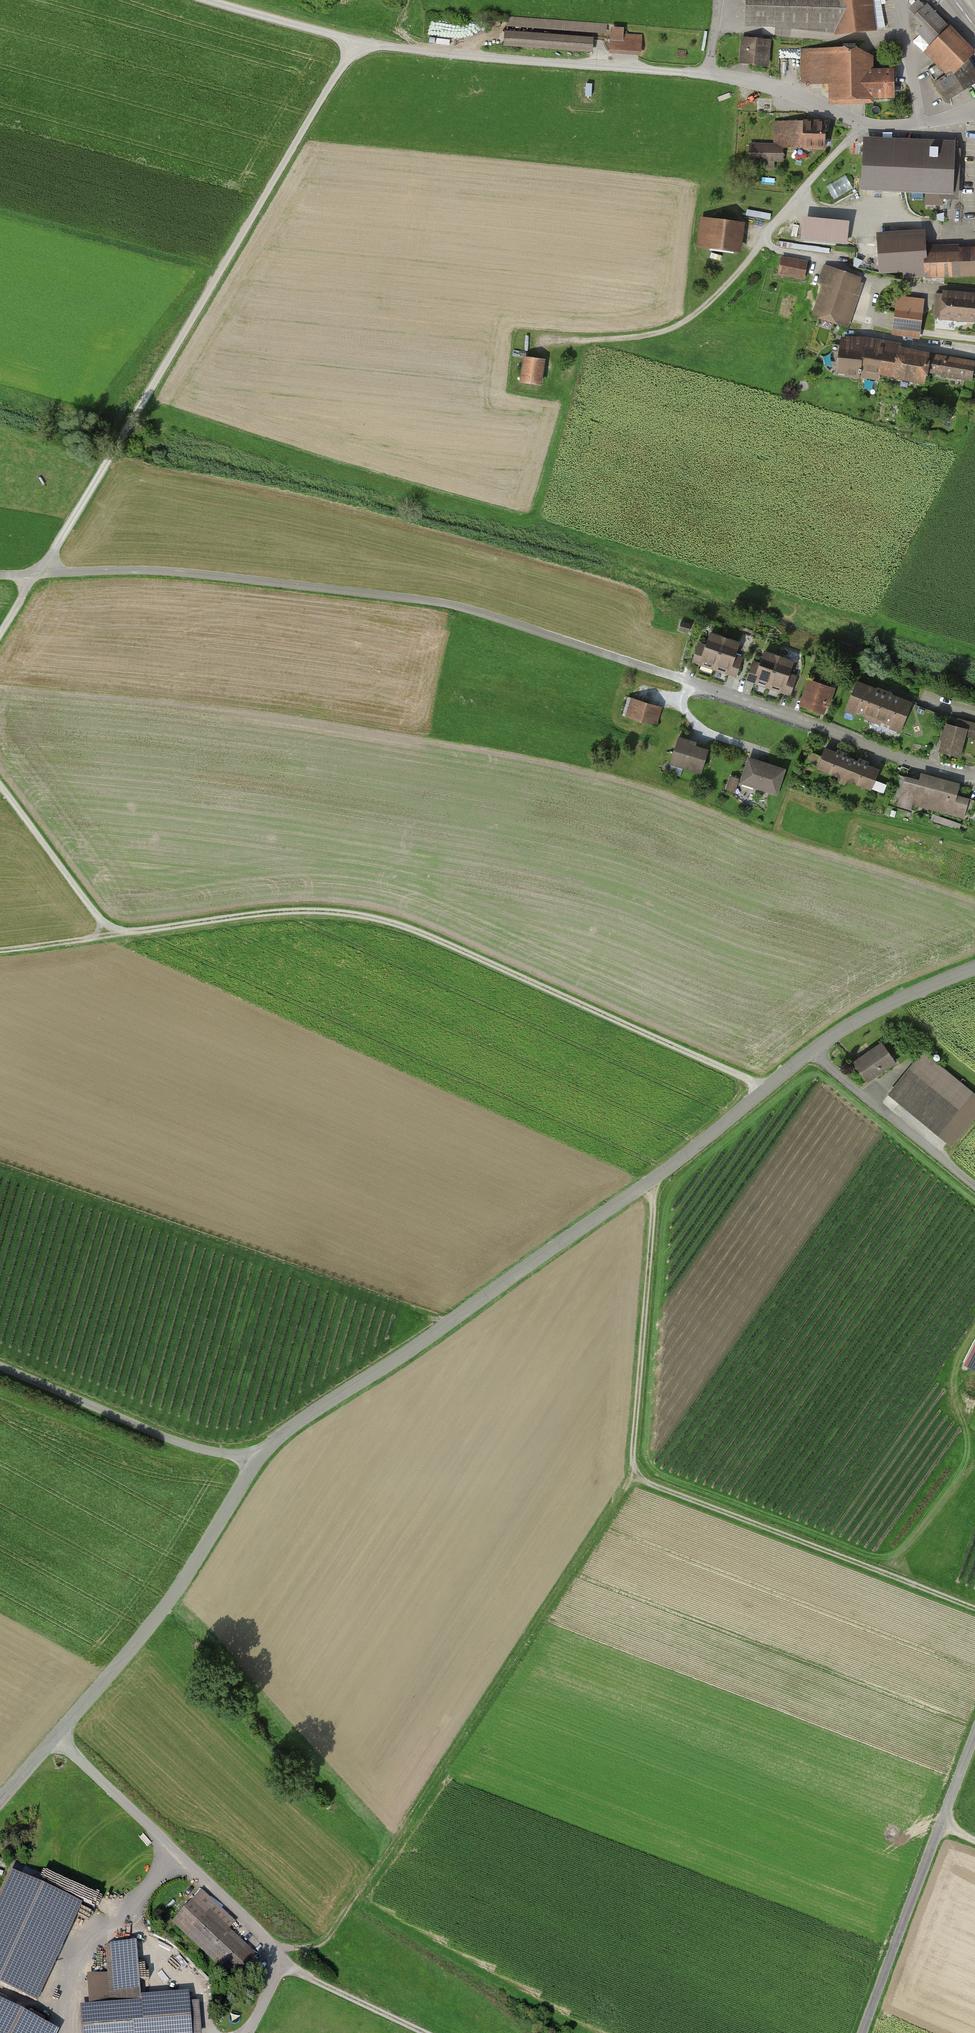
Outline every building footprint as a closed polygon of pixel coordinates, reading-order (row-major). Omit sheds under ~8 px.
[(746,26),(837,35),(879,33),(874,0),(746,0),(746,26)] [(929,7),(916,20),(923,27),(917,34),(932,48),(926,55),(934,63),(926,72),(947,108),(974,91),(974,70),(970,62),(974,57),(974,53),(929,7)] [(609,24),(510,17),(509,31),(504,31),(503,47),(593,53),(594,39),(608,40),(609,24)] [(624,29),(612,28),(610,54),(644,57),(645,35),(624,34),(624,29)] [(772,42),(742,39),(740,65),(770,68),(772,42)] [(859,50),(801,51),(802,86),(830,86),(830,103),(896,102),(895,70),(875,70),(875,58),(859,50)] [(689,52),(677,51),(676,60),(689,61),(689,52)] [(825,120),(776,119),(775,142),(749,142),(749,161),(764,161),(764,170),(775,170),(775,162),(784,162),(784,147),(825,147),(825,120)] [(956,138),(862,134),(860,188),(954,192),(956,138)] [(828,184),(834,197),(852,188),(845,175),(828,184)] [(746,226),(699,222),(697,251),(744,255),(746,226)] [(974,277),(974,250),(959,250),(959,247),(927,248),(926,232),(879,234),(881,276),(904,275),(904,280),(974,277)] [(809,264),(782,260),(779,277),(806,281),(809,264)] [(849,329),(865,280),(827,268),(811,317),(849,329)] [(939,292),(937,317),(974,320),(974,295),(939,292)] [(898,296),(893,332),(918,335),(923,300),(898,296)] [(897,381),(902,351),(898,350),(899,346),(864,340),(844,340),(838,376),(880,383),(880,379),(897,381)] [(902,351),(897,381),(928,387),(930,377),(972,384),(974,369),(974,364),(902,351)] [(547,361),(524,358),(520,385),(543,388),(547,361)] [(727,641),(711,636),(703,663),(719,667),(727,641)] [(742,646),(727,641),(719,667),(734,672),(742,646)] [(781,659),(764,654),(755,683),(772,689),(781,659)] [(799,665),(781,659),(772,689),(790,694),(799,665)] [(836,689),(809,680),(800,708),(826,717),(836,689)] [(912,704),(858,684),(847,714),(901,734),(912,704)] [(663,709),(631,700),(626,718),(658,727),(663,709)] [(947,726),(941,753),(961,758),(966,738),(974,740),(974,725),(958,721),(957,728),(947,726)] [(709,751),(678,741),(671,765),(701,774),(709,751)] [(854,760),(827,749),(818,772),(845,782),(854,760)] [(787,772),(748,759),(740,784),(779,797),(787,772)] [(881,770),(854,760),(845,782),(872,793),(881,770)] [(730,775),(726,788),(736,791),(740,778),(730,775)] [(901,800),(901,802),(965,820),(970,801),(958,797),(961,786),(922,775),(920,783),(899,777),(894,797),(901,800)] [(878,781),(875,789),(884,793),(887,785),(878,781)] [(884,1044),(850,1064),(861,1083),(895,1063),(884,1044)] [(922,1054),(888,1096),(952,1147),(974,1118),(974,1096),(922,1054)] [(11,1870),(0,1894),(0,1984),(37,2001),(82,1903),(11,1870)] [(204,1892),(173,1924),(235,1982),(266,1950),(204,1892)] [(83,2032),(202,2032),(201,2002),(189,2002),(189,1992),(140,1995),(137,1944),(106,1946),(108,1975),(88,1976),(90,2005),(81,2005),(83,2032)] [(59,2030),(0,1999),(0,2032),(58,2032),(59,2030)]
